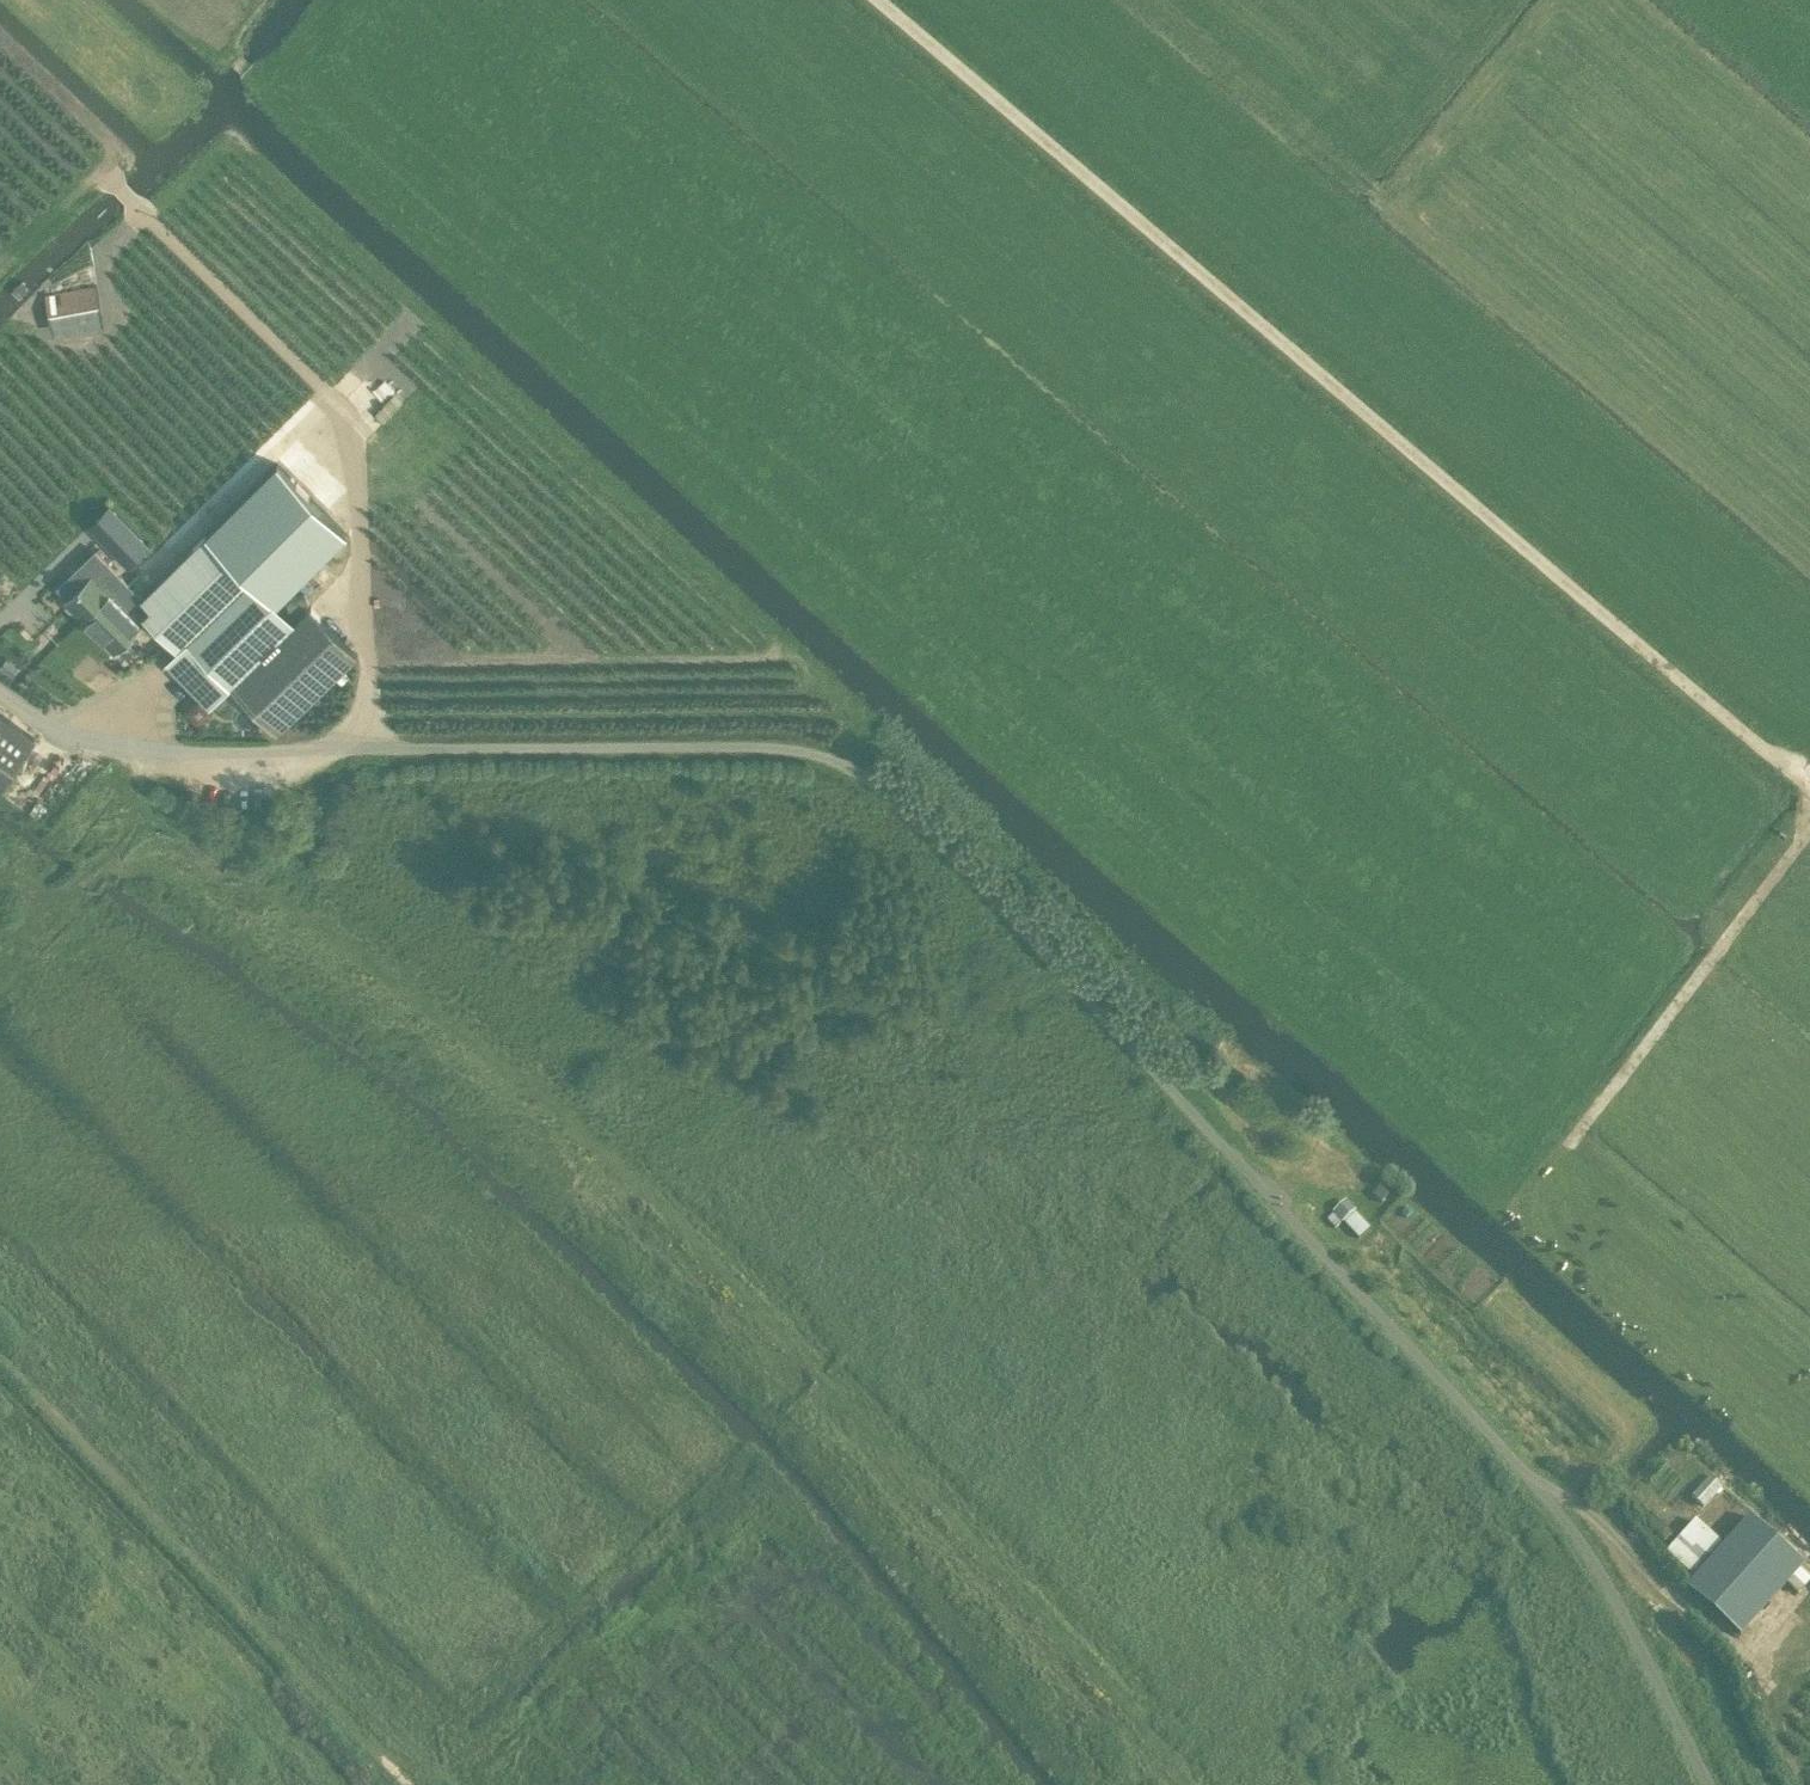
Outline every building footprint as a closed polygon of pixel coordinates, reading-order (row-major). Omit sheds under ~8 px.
[(51,326),(103,317),(98,284),(45,293),(51,326)] [(310,604),(295,620),(278,603),(297,585),(351,532),(282,460),(147,592),(143,596),(150,603),(142,611),(173,642),(177,647),(166,658),(209,702),(229,682),(230,683),(270,724),(277,731),(283,725),(357,652),(310,604)] [(110,506),(89,525),(127,565),(148,545),(110,506)] [(150,603),(143,596),(95,549),(58,586),(68,596),(65,599),(114,649),(141,623),(131,613),(138,607),(142,611),(150,603)] [(198,697),(189,714),(202,721),(211,703),(198,697)] [(36,736),(0,710),(0,785),(36,736)] [(1379,1189),(1373,1195),(1381,1203),(1387,1197),(1379,1189)] [(1347,1203),(1327,1220),(1335,1228),(1343,1221),(1359,1239),(1370,1230),(1347,1203)] [(1751,1517),(1686,1589),(1742,1638),(1806,1566),(1751,1517)]
